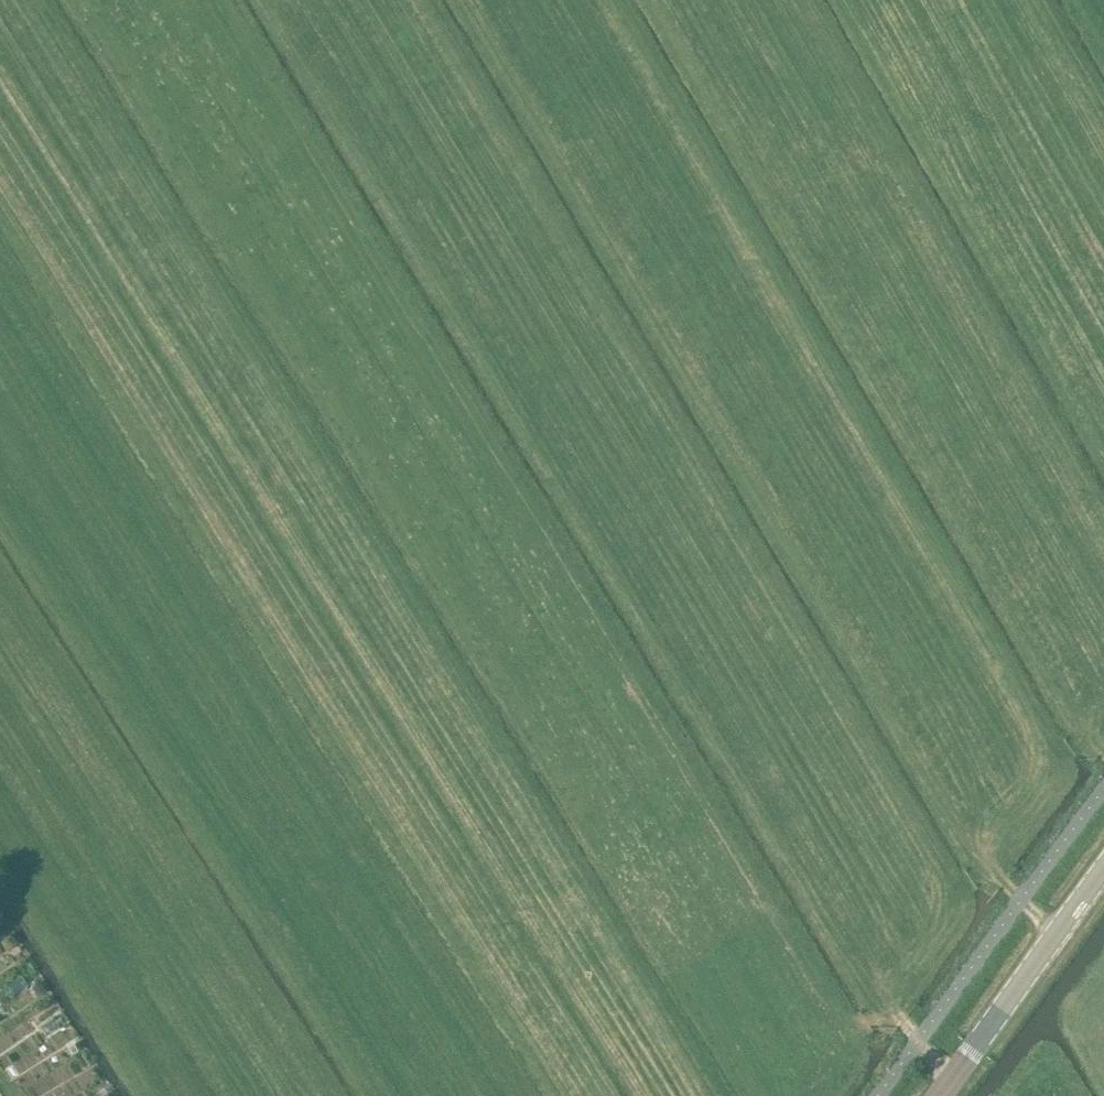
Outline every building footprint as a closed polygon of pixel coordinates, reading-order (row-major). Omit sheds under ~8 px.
[(12,936),(1,942),(7,951),(17,944),(12,936)] [(38,997),(46,991),(39,981),(31,987),(38,997)]
